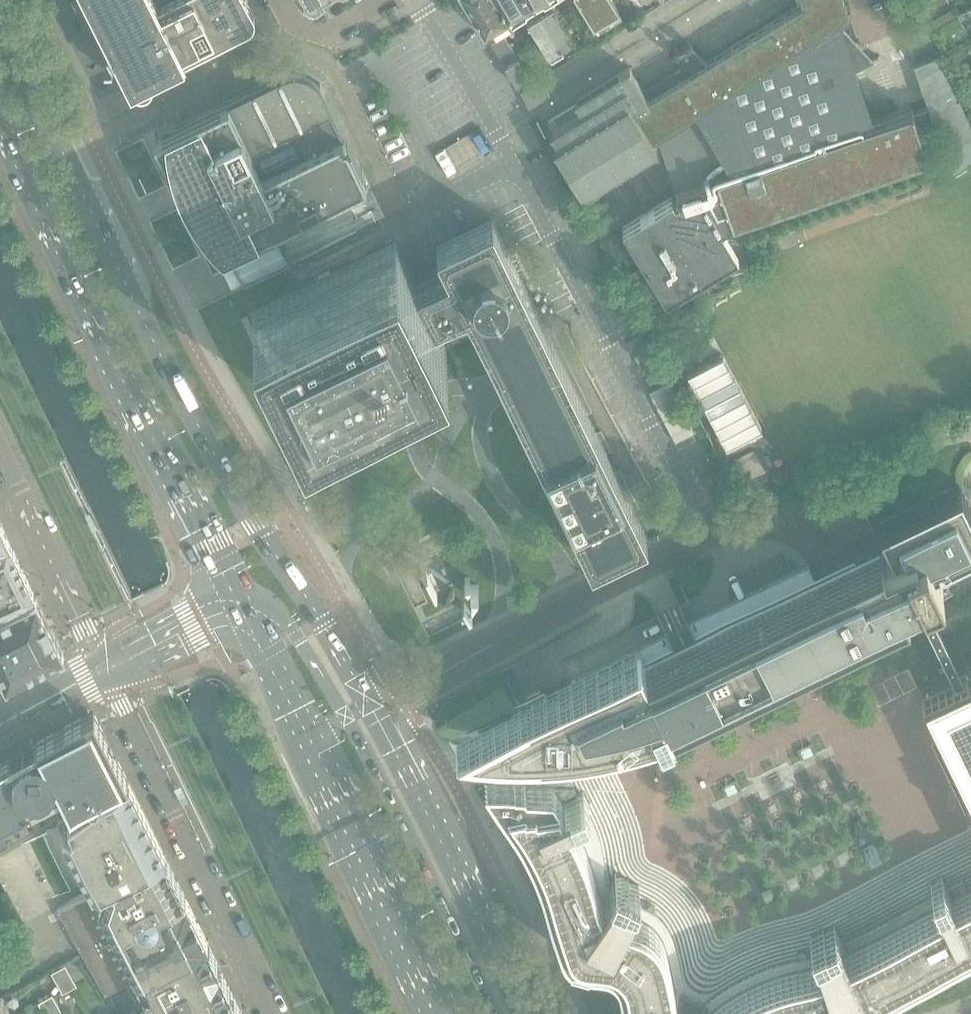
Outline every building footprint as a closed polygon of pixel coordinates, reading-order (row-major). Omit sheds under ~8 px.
[(109,41),(106,42),(112,53),(114,54),(115,55),(130,85),(133,89),(136,91),(141,92),(145,92),(149,90),(152,86),(153,82),(153,78),(152,75),(192,55),(231,35),(214,0),(88,0),(109,41)] [(247,0),(214,0),(231,35),(248,26),(253,10),(247,0)] [(514,23),(499,0),(465,0),(517,84),(529,77),(501,31),(514,23)] [(531,0),(499,0),(514,23),(524,17),(548,56),(561,48),(538,10),(529,16),(526,12),(535,6),(531,0)] [(549,0),(531,0),(535,6),(543,0),(546,5),(538,10),(561,48),(573,41),(548,0),(549,0)] [(870,117),(848,54),(850,53),(846,40),(844,41),(837,22),(849,17),(843,0),(801,0),(803,4),(706,64),(690,45),(684,50),(675,54),(681,69),(644,91),(629,67),(575,100),(577,103),(548,121),(552,129),(551,130),(559,143),(554,146),(581,189),(643,150),(644,152),(645,151),(671,175),(675,187),(675,188),(679,200),(675,202),(672,197),(622,228),(666,300),(723,265),(727,267),(732,268),(736,266),(740,264),(743,260),(744,256),(744,251),(743,247),(740,243),(735,241),(731,240),(729,240),(721,228),(732,222),(732,221),(928,154),(919,129),(935,123),(950,168),(955,167),(970,156),(970,126),(931,58),(915,64),(929,107),(913,112),(911,106),(871,120),(870,117)] [(594,28),(607,20),(594,0),(577,0),(594,28)] [(607,20),(619,13),(611,0),(594,0),(607,20)] [(366,177),(320,83),(318,84),(284,72),(283,70),(167,126),(154,133),(212,252),(366,177)] [(550,93),(540,77),(521,91),(529,106),(550,93)] [(303,414),(404,365),(446,345),(445,342),(451,339),(476,327),(505,385),(591,562),(647,535),(607,453),(603,445),(492,217),(437,244),(447,266),(429,274),(415,281),(395,240),(298,287),(252,310),(303,414)] [(277,242),(234,263),(244,286),(288,265),(277,242)] [(723,354),(687,373),(726,447),(762,428),(723,354)] [(694,432),(667,382),(649,392),(676,442),(694,432)] [(917,604),(926,598),(945,587),(933,563),(970,544),(970,508),(959,484),(880,523),(893,549),(882,554),(880,549),(855,560),(854,559),(831,570),(814,579),(808,566),(681,628),(640,648),(639,648),(455,737),(478,741),(502,743),(525,744),(537,744),(562,743),(587,740),(611,736),(636,730),(659,723),(660,726),(691,716),(691,714),(698,711),(738,695),(783,674),(829,652),(873,629),(917,604)] [(644,528),(666,518),(664,513),(642,524),(644,528)] [(0,520),(0,610),(34,593),(19,561),(7,538),(8,537),(0,520)] [(36,598),(0,615),(0,670),(7,684),(64,653),(36,598)] [(963,676),(926,598),(917,604),(954,681),(921,696),(970,798),(970,672),(963,676)] [(54,825),(128,783),(116,758),(105,737),(93,713),(0,764),(0,851),(39,830),(42,836),(47,833),(56,828),(54,825)] [(835,1013),(839,1011),(840,1012),(856,1006),(856,1005),(895,986),(933,966),(949,958),(970,946),(970,887),(966,889),(963,881),(948,889),(942,877),(931,883),(936,894),(883,923),(851,939),(843,943),(839,936),(839,935),(834,926),(824,931),(823,930),(810,936),(815,949),(816,948),(818,955),(814,956),(806,958),(799,960),(789,962),(771,967),(754,974),(737,982),(721,992),(707,1003),(704,1004),(700,1003),(696,1002),(697,1000),(697,997),(696,995),(694,994),(691,994),(689,996),(689,999),(686,995),(682,990),(682,988),(683,976),(681,964),(679,953),(674,942),(668,932),(661,922),(654,915),(653,914),(643,907),(640,905),(633,901),(632,901),(639,886),(628,881),(629,880),(615,874),(610,886),(611,886),(609,889),(608,888),(605,886),(606,885),(605,881),(604,871),(603,861),(601,847),(597,833),(592,820),(585,808),(584,806),(589,804),(584,792),(577,795),(575,791),(574,789),(554,788),(553,785),(526,784),(524,781),(515,780),(514,780),(485,777),(484,778),(497,797),(513,821),(523,837),(532,855),(539,873),(554,923),(561,941),(564,947),(568,952),(570,954),(569,955),(587,961),(588,960),(600,961),(606,962),(611,965),(615,969),(617,974),(621,989),(625,1013),(831,1013),(835,1013)] [(165,857),(155,836),(128,782),(128,783),(54,825),(56,828),(47,833),(73,887),(58,895),(64,906),(90,892),(165,857)] [(208,942),(165,857),(90,892),(64,906),(60,908),(83,952),(106,996),(208,942)] [(106,996),(116,1013),(242,1013),(234,999),(217,962),(208,942),(106,996)] [(77,985),(64,963),(50,970),(62,993),(77,985)] [(52,994),(36,1003),(42,1013),(58,1013),(62,1012),(52,994)] [(0,997),(0,1013),(9,1013),(0,997)]
